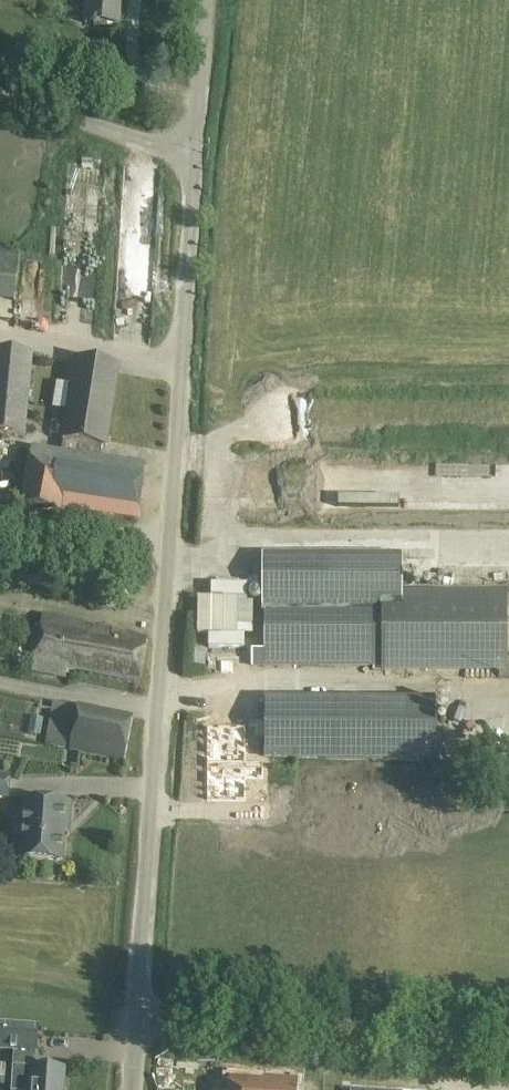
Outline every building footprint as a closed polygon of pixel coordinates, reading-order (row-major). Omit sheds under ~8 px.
[(85,24),(94,25),(94,27),(97,27),(97,25),(119,26),(121,0),(87,0),(85,24)] [(0,350),(0,435),(25,437),(34,353),(0,350)] [(119,367),(77,359),(60,453),(31,448),(21,507),(60,513),(61,509),(137,520),(145,466),(94,457),(96,445),(105,447),(119,367)] [(251,666),(265,666),(382,666),(382,673),(500,673),(500,680),(508,680),(508,668),(506,668),(507,590),(401,590),(401,559),(263,559),(263,602),(265,602),(265,651),(251,651),(251,666)] [(147,641),(42,620),(31,673),(66,680),(67,671),(139,685),(147,641)] [(435,759),(435,700),(264,700),(264,724),(264,738),(264,757),(435,759)] [(52,710),(45,745),(65,749),(72,714),(73,707),(53,703),(52,710)] [(133,719),(77,707),(69,751),(124,762),(133,719)] [(200,722),(200,797),(240,797),(240,775),(258,775),(258,758),(240,758),(240,722),(200,722)] [(0,775),(0,800),(9,800),(11,776),(0,775)] [(71,804),(23,800),(20,841),(26,841),(25,859),(63,862),(65,832),(61,832),(62,823),(70,823),(71,804)] [(36,1054),(38,1028),(0,1025),(0,1051),(36,1054)] [(11,1089),(64,1089),(65,1070),(33,1068),(34,1061),(36,1061),(36,1054),(15,1052),(14,1067),(13,1067),(11,1089)] [(230,1089),(296,1089),(296,1080),(264,1078),(264,1083),(230,1080),(230,1089)]
